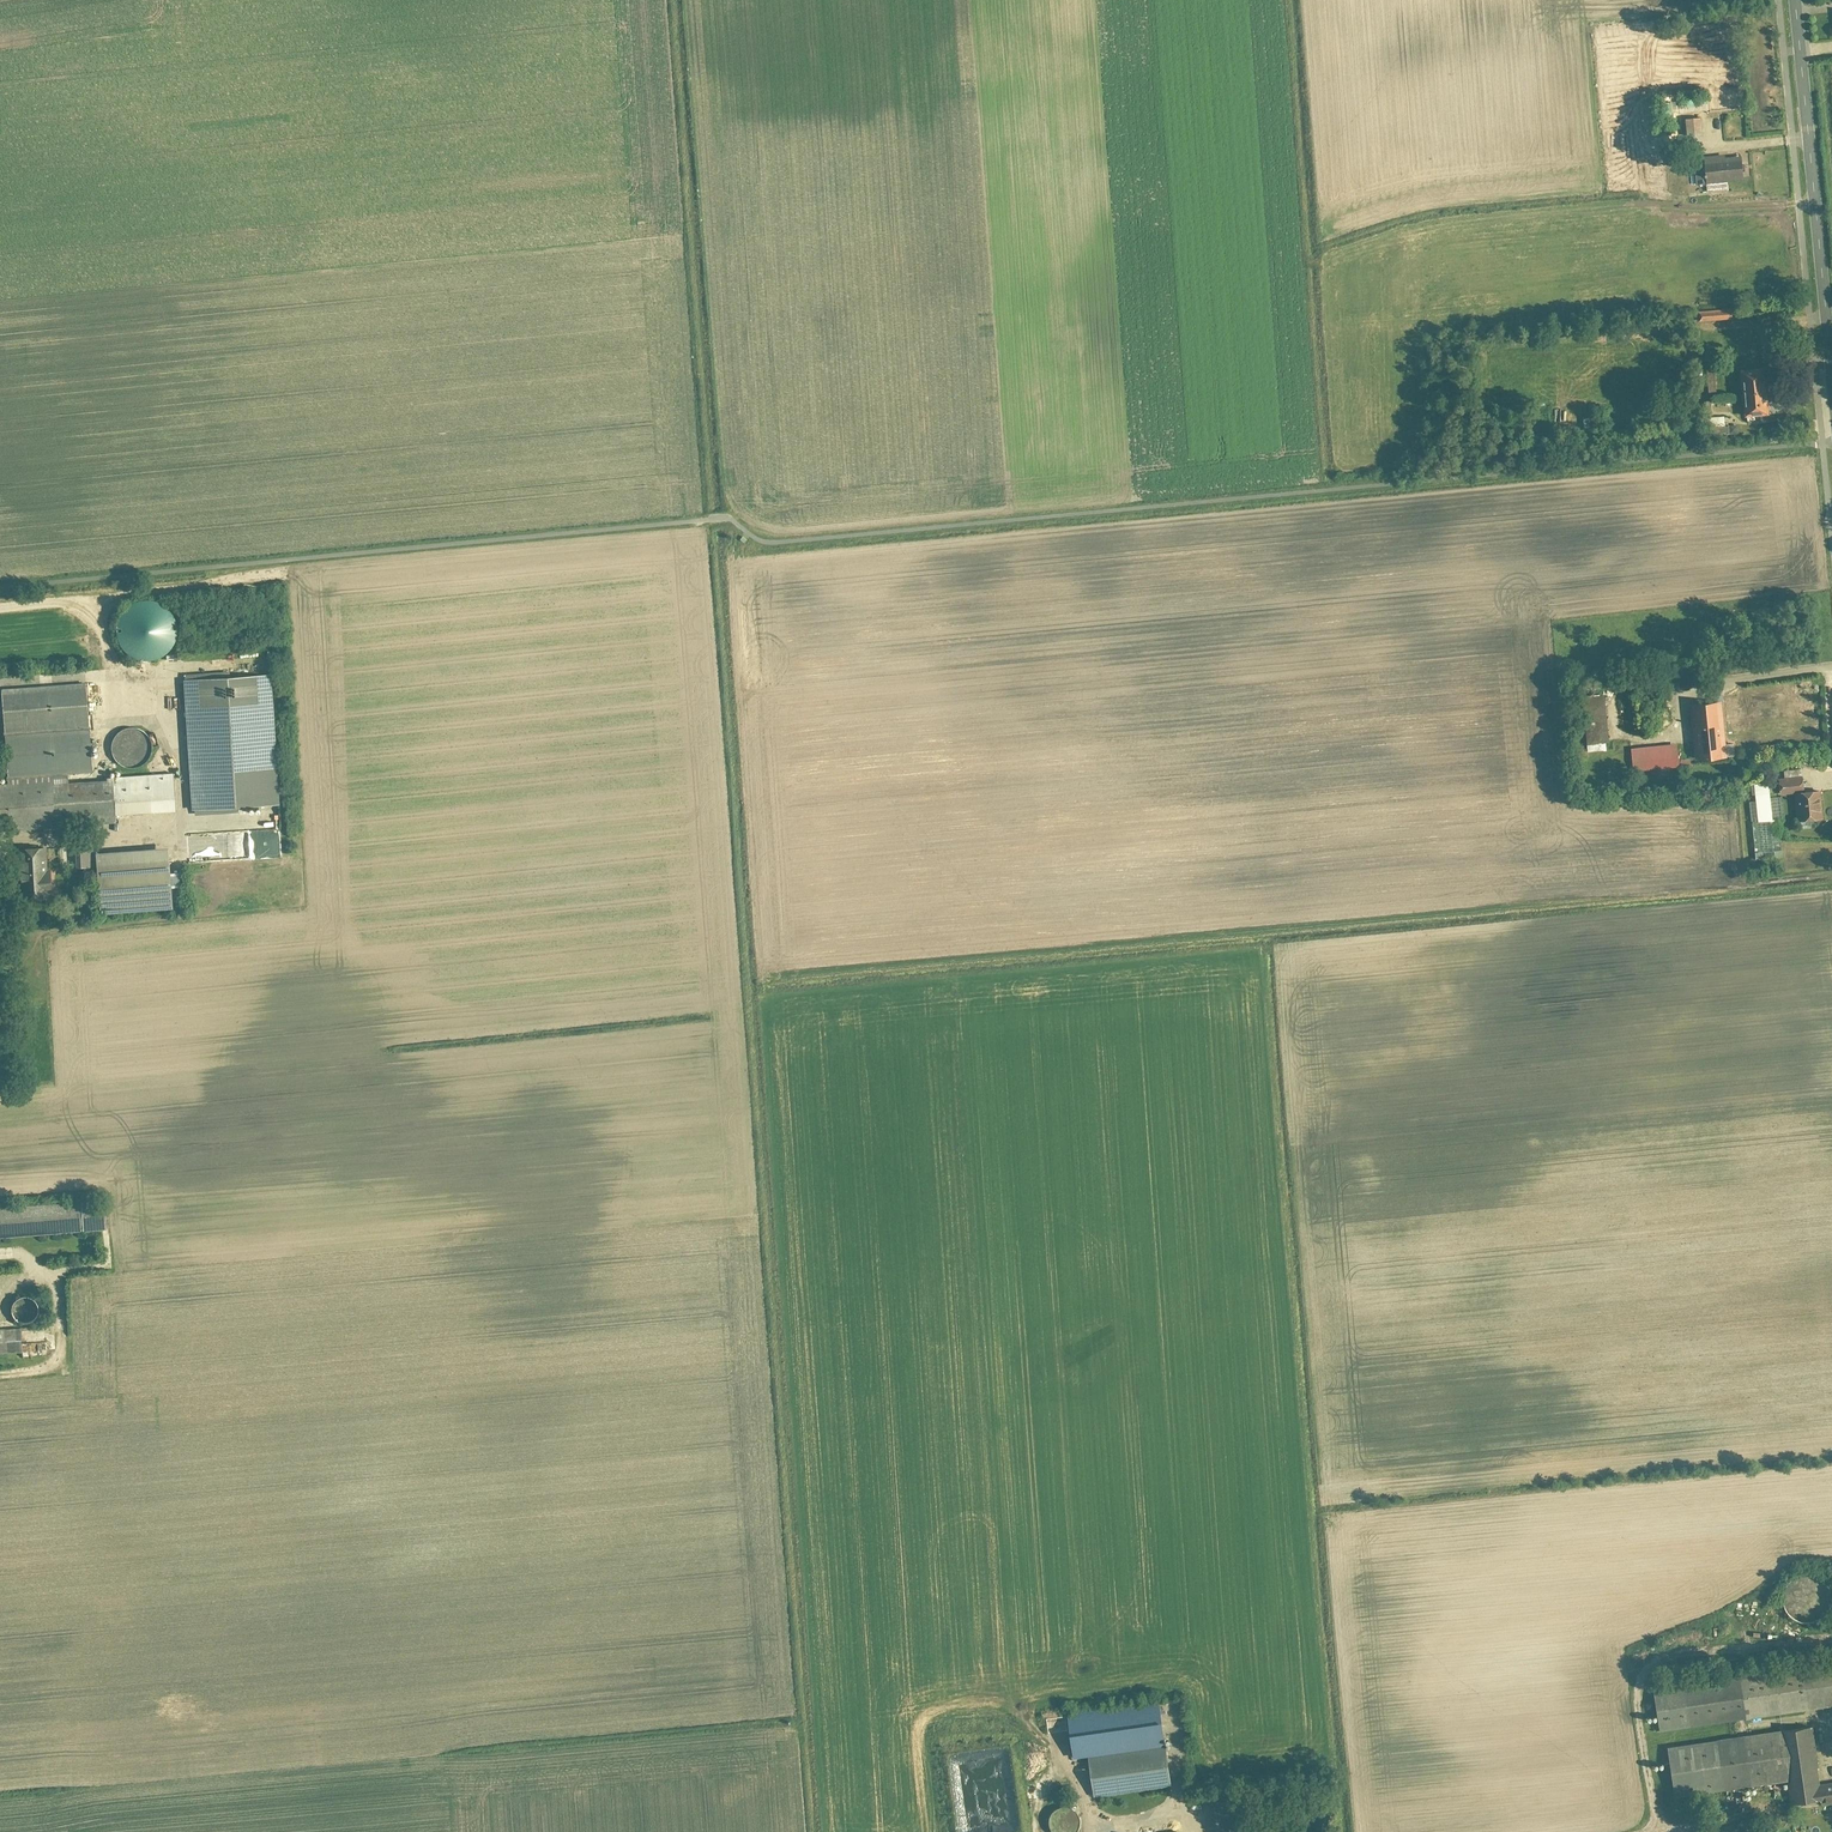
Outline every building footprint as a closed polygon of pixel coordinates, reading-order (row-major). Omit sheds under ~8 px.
[(1687,139),(1701,137),(1699,120),(1685,121),(1687,139)] [(1740,159),(1702,162),(1704,184),(1706,184),(1707,195),(1725,193),(1724,183),(1742,181),(1740,159)] [(1737,373),(1741,417),(1768,415),(1764,371),(1737,373)] [(1707,420),(1708,428),(1723,427),(1723,419),(1707,420)] [(187,683),(194,814),(278,810),(270,679),(187,683)] [(112,827),(111,814),(171,810),(169,776),(89,781),(84,687),(0,692),(0,701),(5,786),(0,787),(0,834),(112,827)] [(1602,696),(1581,697),(1585,749),(1607,748),(1602,696)] [(1733,758),(1732,745),(1724,745),(1721,704),(1688,707),(1693,762),(1733,758)] [(111,765),(118,771),(129,775),(144,772),(153,763),(157,750),(154,737),(145,728),(133,724),(118,728),(109,737),(106,750),(111,765)] [(1629,750),(1630,765),(1651,764),(1650,749),(1629,750)] [(1783,782),(1800,781),(1800,771),(1783,772),(1783,782)] [(1818,791),(1800,792),(1800,781),(1783,782),(1776,782),(1777,796),(1792,796),(1793,823),(1799,822),(1800,830),(1810,830),(1810,822),(1819,822),(1818,791)] [(1753,804),(1755,823),(1782,821),(1780,801),(1753,804)] [(46,896),(53,895),(51,874),(45,874),(43,848),(12,850),(15,902),(46,901),(46,896)] [(90,856),(94,917),(170,911),(166,850),(90,856)] [(98,1232),(96,1202),(0,1209),(0,1239),(98,1232)] [(13,1301),(12,1275),(0,1276),(0,1301),(13,1301)] [(0,1327),(0,1358),(19,1357),(18,1326),(0,1327)] [(1785,1614),(1792,1621),(1803,1625),(1818,1622),(1827,1613),(1831,1600),(1827,1586),(1819,1578),(1806,1574),(1792,1578),(1783,1587),(1780,1600),(1785,1614)] [(1657,1732),(1831,1708),(1831,1664),(1651,1689),(1657,1732)] [(1812,1729),(1666,1747),(1673,1799),(1783,1786),(1785,1806),(1800,1804),(1800,1810),(1831,1806),(1831,1782),(1819,1784),(1812,1729)] [(1085,1756),(1090,1795),(1169,1786),(1164,1748),(1085,1756)] [(1048,1831),(1073,1831),(1075,1827),(1076,1819),(1071,1811),(1063,1807),(1054,1808),(1048,1813),(1045,1823),(1048,1831)]
